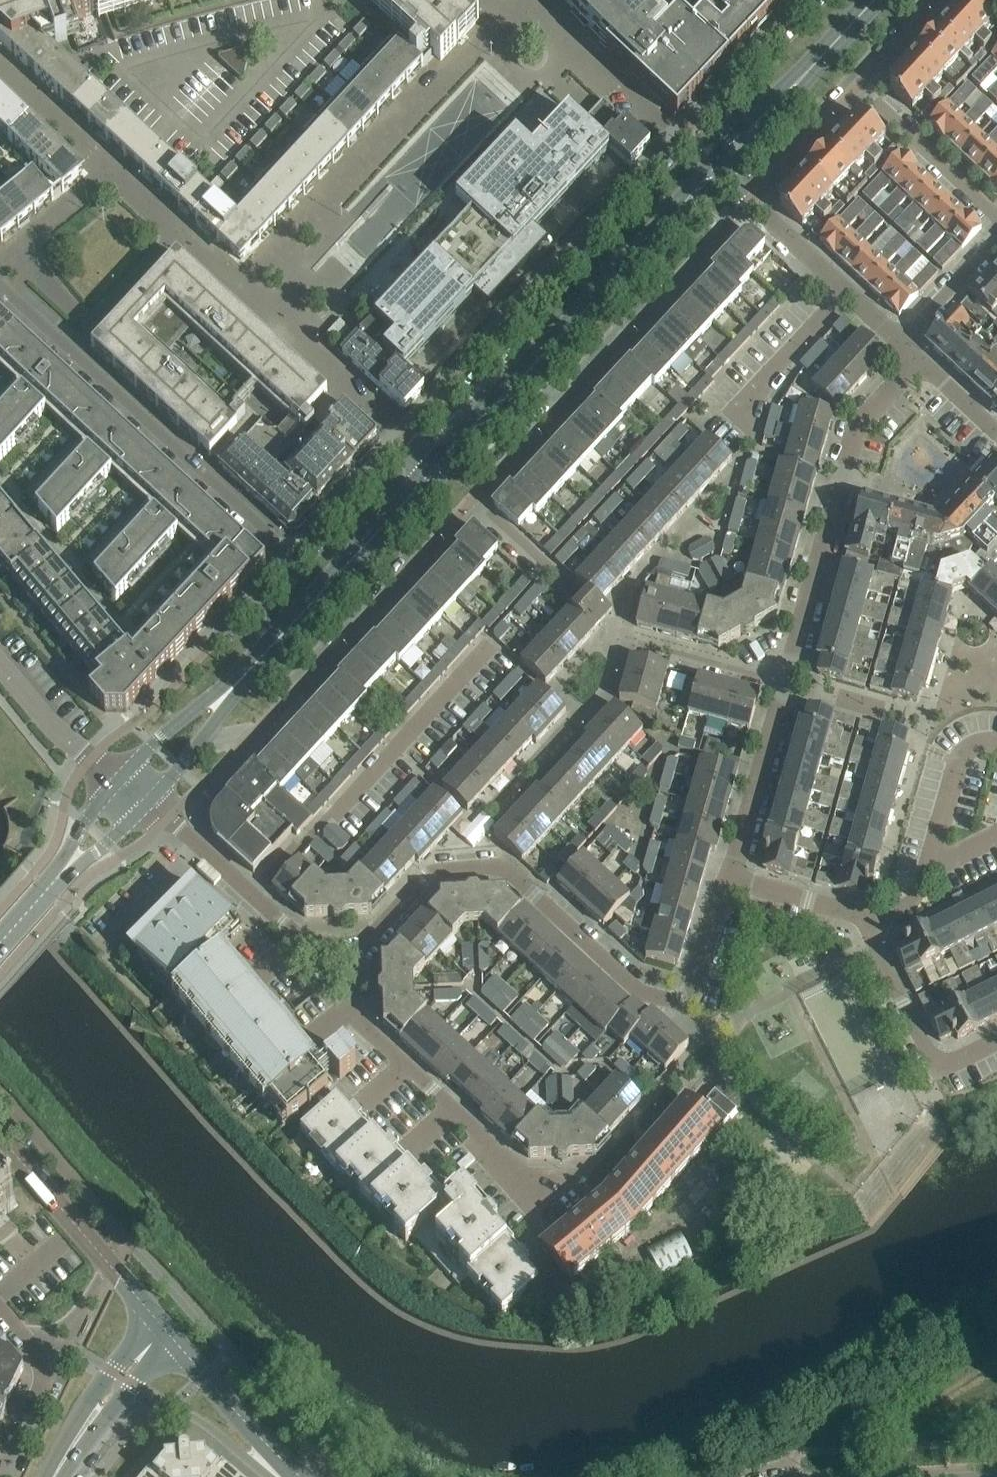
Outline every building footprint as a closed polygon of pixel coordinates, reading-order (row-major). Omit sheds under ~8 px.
[(27,66),(28,65),(35,72),(34,73),(63,99),(72,107),(73,105),(91,86),(89,84),(88,86),(34,36),(74,21),(97,13),(111,9),(139,0),(0,0),(0,41),(27,66)] [(396,18),(432,53),(440,60),(477,21),(455,0),(452,0),(451,0),(376,0),(396,18)] [(725,65),(729,61),(680,15),(679,14),(651,44),(646,40),(658,27),(657,26),(635,5),(631,0),(568,0),(570,3),(581,15),(579,17),(580,18),(582,16),(602,38),(600,39),(601,40),(603,38),(610,45),(606,50),(677,117),(697,95),(725,65)] [(671,13),(725,65),(728,62),(729,61),(748,40),(756,33),(756,32),(770,18),(773,15),(786,0),(658,0),(671,13)] [(990,41),(982,34),(994,21),(972,0),(964,0),(952,13),(992,50),(996,44),(996,34),(990,41)] [(979,64),(992,50),(952,13),(937,29),(963,54),(975,42),(983,50),(974,59),(979,64)] [(370,26),(363,20),(353,32),(359,37),(370,26)] [(976,66),(963,54),(937,29),(927,40),(966,77),(976,66)] [(344,53),(355,42),(349,36),(338,47),(344,53)] [(375,54),(405,81),(419,65),(421,67),(423,66),(391,36),(375,54)] [(927,40),(916,51),(943,76),(956,88),(966,77),(927,40)] [(247,47),(220,56),(219,56),(219,57),(219,58),(219,59),(219,60),(240,78),(241,79),(242,79),(243,78),(244,77),(250,50),(250,49),(249,48),(248,47),(247,47)] [(932,88),(943,76),(916,51),(901,67),(941,104),(954,91),(949,86),(940,95),(932,88)] [(981,87),(996,70),(996,51),(971,78),(981,87)] [(330,69),(340,57),(334,52),(323,63),(330,69)] [(390,97),(405,81),(375,54),(361,70),(390,97)] [(352,63),(339,77),(347,85),(346,86),(375,113),(390,97),(361,70),(360,71),(352,63)] [(901,67),(889,80),(890,88),(912,109),(924,96),(932,104),(920,116),(925,121),(941,104),(901,67)] [(319,68),(309,79),(315,85),(326,73),(319,68)] [(337,77),(323,93),(332,101),(331,102),(361,129),(362,128),(375,113),(346,86),(337,77)] [(300,101),(311,89),(305,83),(294,95),(300,101)] [(968,83),(929,124),(945,139),(964,119),(957,112),(977,91),(968,83)] [(996,102),(996,84),(988,93),(996,102)] [(91,86),(73,105),(90,121),(108,101),(91,86)] [(30,119),(22,112),(22,111),(0,90),(0,128),(9,137),(8,139),(9,140),(28,121),(30,119)] [(984,98),(964,119),(945,139),(961,154),(980,134),(973,127),(993,106),(984,98)] [(285,117),(296,106),(290,100),(279,112),(285,117)] [(90,121),(107,137),(126,118),(108,101),(90,121)] [(316,118),(346,145),(361,129),(331,102),(316,118)] [(603,102),(583,122),(630,167),(646,150),(645,142),(603,102)] [(382,350),(403,369),(474,294),(488,307),(548,243),(534,229),(609,148),(568,110),(532,149),(516,134),(456,199),(472,214),(373,320),(393,339),(382,350)] [(275,116),(264,127),(271,133),(282,122),(275,116)] [(898,150),(893,146),(881,158),(873,151),(885,138),(863,117),(854,117),(842,130),(882,167),(898,150)] [(107,137),(125,154),(143,134),(126,118),(107,137)] [(331,161),(346,145),(316,118),(302,134),(331,161)] [(28,121),(9,140),(26,157),(45,137),(28,121)] [(987,140),(980,134),(961,154),(977,169),(996,149),(996,148),(996,129),(987,140)] [(827,146),(854,171),(865,159),(873,167),(864,176),(869,181),(882,167),(842,130),(827,146)] [(261,132),(250,143),(256,149),(267,137),(261,132)] [(136,164),(144,172),(163,152),(143,134),(125,154),(127,155),(136,164)] [(287,150),(316,177),(331,161),(302,134),(287,150)] [(43,173),(63,154),(45,137),(26,157),(43,173)] [(827,146),(817,157),(857,194),(867,183),(854,171),(827,146)] [(241,165),(252,153),(246,148),(235,159),(241,165)] [(996,149),(977,169),(992,184),(996,179),(996,150),(996,149)] [(302,193),(316,177),(287,150),(272,166),(302,193)] [(144,172),(162,188),(180,168),(163,152),(144,172)] [(862,195),(872,203),(891,183),(898,189),(918,169),(901,153),(862,195)] [(63,154),(43,173),(62,192),(64,191),(62,189),(78,175),(82,173),(79,170),(63,154)] [(847,204),(857,194),(817,157),(807,167),(834,192),(847,204)] [(227,181),(238,169),(231,163),(220,175),(227,181)] [(8,181),(33,212),(50,198),(52,200),(53,199),(26,166),(8,181)] [(258,182),(287,209),(302,193),(272,166),(258,182)] [(823,204),(834,192),(807,167),(792,183),(832,221),(844,207),(840,203),(831,212),(823,204)] [(162,188),(180,204),(198,184),(180,168),(162,188)] [(879,210),(888,219),(907,198),(914,204),(933,183),(918,169),(898,189),(879,210)] [(213,196),(223,185),(217,179),(206,191),(213,196)] [(33,212),(8,181),(0,187),(0,205),(17,225),(33,212)] [(272,224),(287,209),(258,182),(243,198),(272,224)] [(811,233),(816,238),(832,221),(792,183),(780,196),(780,204),(802,226),(815,212),(823,220),(811,233)] [(914,204),(894,225),(904,234),(923,213),(930,219),(949,199),(933,183),(914,204)] [(180,204),(180,205),(197,220),(215,201),(198,184),(180,204)] [(229,213),(237,221),(258,240),(259,240),(259,239),(272,224),(243,198),(229,213)] [(867,208),(858,199),(819,241),(835,256),(855,235),(848,229),(867,208)] [(936,225),(917,246),(926,255),(946,234),(965,213),(949,199),(930,219),(936,225)] [(197,220),(218,240),(237,221),(229,213),(215,201),(197,220)] [(17,225),(0,205),(0,239),(17,225)] [(952,240),(933,261),(942,270),(981,228),(965,213),(946,234),(952,240)] [(874,215),(855,235),(835,256),(851,271),(871,250),(864,244),(883,223),(874,215)] [(243,257),(258,240),(237,221),(218,240),(235,255),(240,260),(243,257)] [(752,273),(744,266),(750,260),(751,261),(764,245),(752,234),(744,234),(730,250),(729,249),(713,267),(738,289),(752,273)] [(877,257),(871,250),(851,271),(867,286),(886,265),(906,244),(897,236),(877,257)] [(883,301),(902,280),(922,259),(913,250),(893,271),(886,265),(867,286),(883,301)] [(239,411),(230,420),(160,356),(192,322),(308,429),(315,421),(307,415),(326,395),(198,276),(176,257),(178,255),(176,254),(91,346),(93,347),(94,345),(136,384),(200,444),(199,446),(210,456),(246,418),(239,411)] [(782,279),(790,270),(773,255),(765,264),(782,279)] [(909,286),(902,280),(883,301),(899,316),(938,274),(929,265),(909,286)] [(707,280),(702,285),(726,307),(741,292),(738,289),(713,267),(712,268),(714,269),(705,278),(707,280)] [(996,269),(983,282),(996,295),(996,270),(996,269)] [(970,295),(996,320),(996,295),(983,282),(970,295)] [(695,288),(686,298),(712,323),(726,307),(702,285),(698,290),(695,288)] [(769,317),(784,301),(777,295),(762,312),(769,317)] [(698,338),(712,323),(686,298),(677,309),(679,311),(674,316),(698,338)] [(967,300),(961,307),(980,324),(988,316),(974,304),(972,305),(967,300)] [(769,317),(762,312),(748,327),(754,333),(769,317)] [(970,383),(996,354),(996,338),(989,346),(954,313),(931,337),(931,346),(970,383)] [(98,406),(57,368),(26,339),(0,315),(0,360),(72,427),(138,488),(219,563),(133,656),(36,541),(0,499),(0,563),(4,568),(102,684),(90,694),(104,711),(126,712),(165,669),(218,612),(219,612),(220,610),(224,605),(225,605),(227,604),(226,603),(240,588),(265,561),(164,467),(98,406)] [(667,319),(657,329),(683,353),(693,363),(708,347),(698,338),(674,316),(669,321),(667,319)] [(844,317),(833,329),(839,335),(850,323),(844,317)] [(342,353),(383,391),(403,369),(382,350),(393,339),(373,320),(342,353)] [(754,333),(748,327),(733,342),(740,348),(754,333)] [(650,342),(645,347),(669,369),(670,368),(680,378),(693,364),(683,354),(683,353),(657,329),(648,340),(650,342)] [(861,333),(844,352),(869,374),(886,356),(861,333)] [(821,341),(810,353),(817,359),(828,348),(821,341)] [(740,348),(733,342),(719,358),(725,364),(740,348)] [(628,361),(629,361),(651,382),(654,385),(669,369),(645,347),(641,352),(638,350),(628,361)] [(844,352),(828,369),(853,392),(869,374),(844,352)] [(800,364),(803,368),(806,371),(817,359),(810,353),(800,364)] [(970,383),(989,400),(996,392),(996,354),(970,383)] [(704,373),(707,376),(711,379),(725,364),(719,358),(704,373)] [(629,361),(596,395),(619,417),(651,382),(629,361)] [(424,389),(403,369),(383,391),(400,407),(409,406),(424,389)] [(836,410),(853,392),(828,369),(811,387),(836,410)] [(714,382),(711,379),(707,376),(693,391),(699,397),(714,382)] [(670,395),(679,404),(687,396),(677,387),(670,395)] [(22,389),(0,412),(0,460),(46,411),(22,389)] [(699,397),(693,391),(678,407),(685,413),(699,397)] [(607,436),(622,419),(619,417),(596,395),(586,406),(588,408),(584,414),(607,436)] [(800,405),(794,429),(826,438),(833,414),(800,405)] [(374,444),(374,436),(359,422),(343,407),(318,435),(328,444),(331,441),(337,446),(355,464),(374,444)] [(668,430),(682,415),(685,413),(678,407),(662,424),(668,430)] [(772,407),(768,422),(777,424),(781,409),(772,407)] [(615,443),(607,436),(584,414),(579,419),(577,417),(567,427),(601,458),(615,443)] [(318,435),(313,440),(290,420),(278,434),(291,447),(288,450),(295,457),(298,454),(299,456),(302,458),(288,474),(294,479),(320,502),(355,464),(337,446),(331,441),(328,444),(318,435)] [(768,422),(764,437),(773,439),(777,424),(768,422)] [(646,441),(652,447),(668,430),(662,424),(646,441)] [(288,528),(296,527),(308,515),(312,513),(317,508),(318,504),(320,502),(294,479),(288,474),(302,458),(299,456),(298,454),(295,457),(288,450),(291,447),(278,434),(277,435),(273,435),(262,425),(242,447),(237,443),(218,463),(236,480),(239,483),(239,484),(256,499),(256,498),(288,528)] [(681,426),(670,437),(677,443),(688,432),(681,426)] [(601,458),(567,427),(558,437),(560,439),(555,444),(579,466),(587,474),(601,458)] [(819,465),(826,438),(794,429),(786,456),(784,464),(816,473),(819,465)] [(670,437),(654,455),(673,473),(698,496),(714,478),(690,455),(677,443),(670,437)] [(731,460),(707,437),(690,455),(714,478),(731,460)] [(652,447),(646,441),(631,457),(637,463),(652,447)] [(539,458),(565,482),(579,466),(555,444),(550,450),(548,448),(539,458)] [(112,472),(88,450),(36,506),(57,531),(112,472)] [(631,457),(616,472),(623,478),(637,463),(631,457)] [(526,475),(550,497),(565,482),(539,458),(529,468),(531,470),(526,475)] [(648,461),(637,472),(644,479),(655,467),(648,461)] [(747,464),(743,475),(752,478),(757,462),(751,461),(747,464)] [(779,462),(774,484),(811,494),(816,473),(784,464),(779,462)] [(971,483),(994,503),(995,505),(996,507),(996,463),(990,463),(985,468),(983,470),(971,483)] [(608,494),(623,478),(616,472),(602,488),(608,494)] [(644,479),(637,472),(626,484),(633,490),(644,479)] [(673,473),(657,491),(682,513),(698,496),(673,473)] [(509,488),(533,510),(536,513),(550,497),(526,475),(522,480),(520,478),(511,487),(510,486),(509,488)] [(743,475),(739,490),(748,493),(752,478),(743,475)] [(953,502),(994,540),(996,542),(996,524),(995,522),(986,515),(995,505),(994,503),(971,483),(953,502)] [(774,484),(768,504),(805,514),(811,494),(774,484)] [(518,526),(533,510),(509,488),(493,505),(499,510),(500,510),(518,526)] [(602,488),(588,503),(594,509),(608,494),(602,488)] [(657,491),(641,508),(666,531),(682,513),(657,491)] [(615,496),(604,507),(611,514),(622,502),(615,496)] [(868,498),(861,502),(843,565),(864,571),(873,541),(884,544),(886,536),(895,506),(868,498)] [(737,500),(732,515),(741,518),(746,502),(737,500)] [(937,517),(919,512),(903,572),(918,577),(919,574),(939,580),(941,573),(960,566),(957,558),(967,554),(973,543),(981,550),(984,553),(994,540),(953,502),(941,515),(937,517)] [(580,524),(594,509),(588,503),(574,518),(580,524)] [(768,504),(763,524),(799,534),(805,514),(768,504)] [(880,562),(876,575),(895,580),(894,581),(899,582),(899,581),(901,582),(903,572),(919,512),(895,506),(886,536),(898,539),(891,566),(880,562)] [(611,514),(604,507),(594,519),(600,525),(611,514)] [(641,508),(625,526),(649,549),(666,531),(641,508)] [(178,533),(154,511),(94,575),(116,600),(178,533)] [(732,515),(728,530),(737,533),(741,518),(732,515)] [(565,540),(580,524),(574,518),(559,534),(565,540)] [(799,534),(763,524),(757,544),(794,554),(799,534)] [(583,530),(571,542),(578,549),(583,553),(599,535),(588,525),(583,530)] [(473,526),(457,544),(482,566),(497,549),(479,532),(473,526)] [(625,526),(608,544),(633,566),(649,549),(625,526)] [(550,556),(565,540),(559,534),(544,550),(550,556)] [(732,553),(736,538),(727,535),(722,551),(732,553)] [(688,552),(693,560),(698,561),(713,553),(714,548),(710,540),(705,539),(690,547),(688,552)] [(901,582),(951,596),(952,592),(966,587),(969,590),(983,575),(991,567),(996,560),(996,542),(994,540),(984,553),(981,550),(970,563),(960,566),(941,573),(939,580),(919,574),(918,577),(903,572),(901,582)] [(578,549),(571,542),(561,553),(568,560),(578,549)] [(485,569),(482,566),(457,544),(456,544),(458,546),(449,555),(452,557),(447,562),(470,584),(485,569)] [(608,544),(592,561),(617,584),(633,566),(608,544)] [(757,544),(751,564),(788,574),(794,554),(757,544)] [(721,559),(720,559),(716,558),(711,561),(718,573),(726,568),(721,559)] [(617,584),(592,561),(575,579),(587,590),(600,602),(617,584)] [(659,563),(657,569),(673,573),(675,564),(663,561),(659,563)] [(456,599),(470,584),(447,562),(442,567),(439,565),(430,575),(456,599)] [(690,568),(675,564),(673,573),(688,577),(690,568)] [(712,576),(706,564),(701,567),(699,572),(704,580),(712,576)] [(751,564),(746,584),(783,594),(788,574),(751,564)] [(843,565),(838,584),(868,592),(879,596),(882,586),(892,589),(894,581),(895,580),(876,575),(864,571),(843,565)] [(991,567),(983,575),(969,590),(983,603),(996,588),(996,573),(991,567)] [(732,580),(726,568),(718,573),(722,581),(727,583),(732,580)] [(442,615),(456,599),(430,575),(421,585),(423,587),(418,593),(442,615)] [(531,582),(525,576),(510,592),(516,598),(531,582)] [(704,580),(711,592),(716,589),(717,584),(712,576),(704,580)] [(535,587),(524,598),(531,605),(542,593),(542,594),(548,589),(539,581),(534,587),(535,587)] [(899,582),(897,590),(906,593),(903,602),(907,603),(916,606),(946,614),(951,596),(901,582),(899,581),(899,582)] [(735,603),(732,605),(747,632),(749,636),(753,634),(755,628),(776,616),(777,616),(773,610),(778,593),(783,595),(783,594),(746,584),(741,600),(735,603)] [(885,616),(887,608),(865,602),(868,592),(838,584),(833,602),(885,616)] [(996,615),(996,588),(983,603),(996,616),(996,615)] [(656,631),(667,594),(646,589),(636,626),(656,631)] [(612,613),(600,602),(587,590),(577,601),(554,625),(579,648),(603,623),(612,613)] [(503,614),(516,598),(510,592),(496,608),(503,614)] [(402,606),(428,630),(442,615),(418,593),(413,598),(411,596),(402,606)] [(687,600),(667,594),(656,631),(676,637),(687,600)] [(521,617),(531,605),(524,598),(514,610),(521,617)] [(696,643),(707,606),(687,600),(676,637),(696,643)] [(833,602),(828,620),(858,628),(860,618),(882,624),(885,616),(833,602)] [(707,606),(696,643),(697,643),(698,638),(715,643),(718,649),(719,648),(735,639),(740,636),(744,637),(746,638),(749,636),(747,632),(732,605),(729,607),(724,610),(707,606)] [(413,646),(428,630),(402,606),(392,616),(394,618),(389,624),(413,646)] [(941,632),(946,614),(916,606),(914,615),(892,609),(889,617),(941,632)] [(496,608),(482,623),(486,626),(489,629),(503,614),(496,608)] [(909,632),(906,642),(936,650),(941,632),(889,617),(887,626),(909,632)] [(482,623),(479,620),(465,636),(471,642),(486,626),(482,623)] [(869,631),(858,628),(828,620),(823,638),(874,652),(877,644),(866,641),(869,631)] [(494,637),(498,641),(509,629),(502,623),(494,632),(494,637)] [(382,627),(372,638),(373,638),(395,659),(409,672),(424,656),(413,646),(389,624),(385,629),(382,627)] [(579,648),(554,625),(538,643),(563,666),(579,648)] [(457,658),(471,642),(465,636),(451,652),(457,658)] [(373,638),(341,673),(363,694),(395,659),(373,638)] [(823,638),(818,656),(853,666),(861,668),(864,658),(872,661),(874,652),(823,638)] [(882,645),(879,654),(931,668),(936,650),(906,642),(894,638),(891,648),(882,645)] [(563,666),(538,643),(521,662),(546,685),(563,666)] [(443,673),(457,658),(451,652),(437,667),(443,673)] [(891,676),(890,677),(926,687),(931,668),(879,654),(877,662),(899,668),(896,677),(891,676)] [(822,658),(818,674),(865,687),(867,678),(851,673),(853,666),(818,656),(818,657),(822,658)] [(625,678),(662,689),(668,668),(631,658),(625,678)] [(428,690),(443,673),(437,667),(422,684),(428,690)] [(514,672),(503,684),(510,690),(521,679),(514,672)] [(328,691),(351,713),(366,697),(363,694),(341,673),(340,673),(330,683),(333,685),(328,691)] [(696,682),(692,697),(688,712),(687,713),(708,719),(718,682),(698,676),(696,682)] [(926,687),(890,677),(888,684),(872,679),(870,688),(917,702),(921,686),(926,687)] [(656,709),(662,689),(625,678),(619,699),(656,709)] [(683,694),(692,697),(696,682),(687,679),(683,694)] [(718,682),(708,719),(728,724),(738,687),(718,682)] [(422,684),(406,701),(413,707),(428,690),(422,684)] [(500,702),(510,690),(503,684),(493,695),(500,702)] [(566,712),(537,685),(523,701),(551,727),(566,712)] [(738,687),(728,724),(749,730),(759,693),(738,687)] [(337,728),(351,713),(328,691),(323,696),(320,694),(311,704),(337,728)] [(692,697),(683,694),(678,709),(688,712),(692,697)] [(413,707),(406,701),(390,719),(397,725),(413,707)] [(536,744),(551,727),(523,701),(508,717),(532,740),(536,744)] [(323,743),(337,728),(311,704),(302,714),(304,716),(299,721),(323,743)] [(614,704),(600,720),(628,746),(643,730),(614,704)] [(484,705),(473,717),(480,723),(491,712),(484,705)] [(800,721),(799,721),(829,730),(834,732),(836,724),(853,729),(856,720),(809,706),(804,722),(800,721)] [(469,735),(480,723),(473,717),(462,728),(469,735)] [(532,740),(508,717),(492,734),(517,757),(532,740)] [(382,741),(397,725),(390,719),(376,735),(382,741)] [(585,736),(588,740),(613,763),(628,746),(600,720),(585,736)] [(292,725),(283,735),(309,759),(309,758),(320,768),(334,753),(323,743),(299,721),(294,727),(292,725)] [(799,721),(794,740),(846,754),(848,746),(840,744),(842,734),(834,732),(829,730),(799,721)] [(861,721),(858,730),(869,733),(867,741),(873,743),(878,744),(908,752),(908,751),(903,750),(908,734),(889,729),(861,721)] [(501,775),(517,757),(492,734),(476,752),(501,775)] [(294,774),(309,759),(283,735),(273,745),(275,747),(271,752),(294,774)] [(368,756),(382,741),(376,735),(361,750),(368,756)] [(696,742),(680,738),(678,747),(693,751),(696,742)] [(703,754),(701,760),(717,764),(719,756),(723,743),(707,739),(704,751),(703,754)] [(451,740),(441,752),(447,758),(458,747),(451,740)] [(588,740),(573,756),(597,779),(613,763),(588,740)] [(844,763),(846,754),(794,740),(789,758),(819,766),(822,756),(844,763)] [(642,761),(649,767),(661,753),(661,748),(657,744),(642,761)] [(875,754),(853,747),(851,756),(902,770),(908,752),(878,744),(875,754)] [(354,772),(368,756),(361,750),(347,766),(354,772)] [(254,764),(254,765),(280,789),(281,788),(294,774),(271,752),(266,758),(263,756),(255,765),(254,764)] [(437,770),(447,758),(441,752),(430,763),(437,770)] [(501,775),(476,752),(460,770),(484,792),(501,775)] [(556,774),(581,797),(597,779),(573,756),(556,774)] [(719,756),(717,764),(738,770),(740,761),(719,756)] [(902,770),(851,756),(849,764),(871,770),(868,780),(897,788),(902,770)] [(671,758),(666,761),(663,772),(672,775),(676,759),(671,758)] [(816,776),(819,766),(789,758),(784,776),(836,790),(838,782),(816,776)] [(701,760),(700,760),(694,781),(732,791),(738,770),(717,764),(701,760)] [(211,820),(210,822),(211,824),(211,826),(211,828),(212,830),(213,832),(214,833),(215,835),(216,837),(217,838),(219,840),(218,840),(253,872),(293,830),(295,831),(298,834),(313,817),(306,811),(281,788),(280,789),(254,765),(217,804),(217,805),(216,806),(215,808),(214,810),(213,812),(212,814),(211,816),(211,818),(211,820)] [(340,788),(354,772),(347,766),(333,782),(340,788)] [(642,767),(631,779),(638,786),(647,776),(647,770),(642,767)] [(468,810),(484,792),(460,770),(443,788),(468,810)] [(668,790),(672,775),(663,772),(659,787),(668,790)] [(556,774),(541,791),(566,814),(581,797),(556,774)] [(812,793),(834,799),(836,790),(784,776),(779,794),(809,802),(812,793)] [(628,796),(638,786),(631,779),(621,790),(628,796)] [(415,780),(404,792),(411,798),(422,786),(415,780)] [(865,790),(843,784),(841,792),(892,806),(897,788),(868,780),(865,790)] [(726,811),(732,791),(694,781),(689,801),(726,811)] [(333,782),(319,797),(326,803),(340,788),(333,782)] [(537,788),(522,804),(551,830),(566,814),(541,791),(537,788)] [(434,790),(419,806),(448,832),(462,816),(434,790)] [(400,810),(411,798),(404,792),(393,803),(400,810)] [(892,806),(841,792),(839,800),(861,806),(858,816),(887,824),(892,806)] [(806,813),(809,802),(779,794),(774,812),(826,827),(828,819),(806,813)] [(326,803),(319,797),(306,811),(313,817),(326,803)] [(656,797),(652,812),(661,815),(665,799),(656,797)] [(683,821),(721,831),(726,811),(689,801),(683,821)] [(599,814),(606,820),(617,808),(610,802),(599,814)] [(522,804),(508,819),(537,845),(551,830),(522,804)] [(419,806),(405,821),(434,847),(448,832),(419,806)] [(387,811),(375,823),(382,829),(393,817),(387,811)] [(657,829),(661,815),(652,812),(649,823),(652,828),(657,829)] [(802,829),(824,835),(826,827),(774,812),(769,830),(768,829),(768,830),(799,839),(802,829)] [(589,825),(595,831),(606,820),(599,814),(589,825)] [(855,826),(833,820),(831,828),(882,842),(887,824),(858,816),(855,826)] [(494,835),(522,861),(537,845),(508,819),(494,835)] [(405,821),(391,837),(415,860),(419,863),(434,847),(405,821)] [(715,852),(721,831),(683,821),(677,842),(710,851),(715,852)] [(372,840),(382,829),(375,823),(365,834),(372,840)] [(329,826),(324,832),(324,838),(337,850),(343,849),(348,844),(348,838),(335,826),(329,826)] [(882,842),(831,828),(828,836),(850,842),(848,852),(848,853),(878,861),(879,860),(877,860),(882,842)] [(606,829),(602,833),(614,844),(620,837),(611,829),(606,829)] [(821,845),(799,839),(768,830),(762,851),(793,859),(796,849),(818,855),(821,845)] [(579,835),(569,846),(576,853),(586,841),(579,835)] [(391,837),(375,854),(400,877),(409,867),(415,860),(391,837)] [(614,844),(618,847),(625,854),(629,850),(629,845),(620,837),(614,844)] [(319,842),(314,842),(310,846),(320,855),(326,848),(319,842)] [(650,842),(646,856),(655,859),(659,844),(650,842)] [(672,863),(704,872),(710,851),(677,842),(672,863)] [(355,845),(346,855),(353,861),(362,851),(355,845)] [(558,858),(565,864),(576,853),(569,846),(558,858)] [(848,852),(826,846),(823,856),(845,862),(842,872),(842,873),(873,882),(878,861),(848,853),(848,852)] [(320,855),(326,861),(330,864),(333,860),(333,854),(326,848),(320,855)] [(798,860),(793,859),(762,851),(767,852),(766,855),(767,856),(764,869),(811,882),(813,873),(796,868),(798,860)] [(375,854),(359,871),(384,894),(400,877),(375,854)] [(572,897),(598,869),(583,854),(557,882),(572,897)] [(343,871),(353,861),(346,855),(339,862),(339,867),(343,871)] [(651,874),(655,859),(646,856),(643,868),(646,873),(651,874)] [(623,864),(635,875),(639,871),(639,866),(629,857),(623,864)] [(299,859),(272,887),(288,902),(314,873),(299,859)] [(698,896),(704,872),(672,863),(665,887),(698,896)] [(547,884),(552,878),(558,872),(551,866),(540,878),(547,884)] [(614,883),(598,869),(572,897),(588,911),(614,883)] [(347,884),(337,885),(338,920),(343,919),(347,915),(372,914),(371,907),(384,894),(359,871),(347,884)] [(835,879),(818,874),(815,883),(862,896),(866,884),(867,884),(868,881),(873,882),(842,873),(842,872),(837,871),(835,879)] [(314,873),(288,902),(289,902),(292,899),(305,910),(305,917),(330,916),(335,920),(338,920),(337,885),(327,885),(314,873)] [(135,940),(130,945),(132,948),(168,984),(169,983),(210,951),(216,946),(228,934),(232,938),(231,939),(232,939),(243,927),(211,894),(206,899),(186,879),(185,880),(190,885),(139,936),(136,933),(133,937),(135,940)] [(628,900),(630,897),(614,883),(588,911),(604,926),(617,911),(628,900)] [(691,919),(698,896),(665,887),(659,910),(691,919)] [(425,910),(453,936),(465,924),(475,923),(473,888),(469,888),(466,893),(440,894),(440,900),(429,913),(425,910)] [(477,888),(473,888),(475,923),(485,923),(498,935),(524,907),(523,906),(520,909),(507,898),(507,891),(505,891),(494,892),(494,905),(491,905),(491,903),(481,903),(480,892),(481,892),(477,888)] [(638,888),(630,897),(628,900),(634,906),(642,897),(642,892),(638,888)] [(481,892),(480,892),(481,903),(491,903),(491,905),(494,905),(494,892),(481,892)] [(993,894),(976,903),(996,944),(996,903),(993,894)] [(634,906),(628,900),(617,911),(621,915),(626,915),(634,906)] [(959,911),(973,939),(982,935),(993,955),(996,952),(996,944),(976,903),(959,911)] [(524,907),(498,935),(513,949),(539,920),(524,907)] [(646,907),(639,930),(652,933),(685,942),(691,919),(659,910),(646,907)] [(425,910),(411,926),(439,952),(453,936),(425,910)] [(959,911),(943,920),(967,968),(974,964),(964,944),(973,939),(959,911)] [(539,920),(513,949),(528,963),(554,935),(539,920)] [(967,968),(943,920),(926,928),(926,927),(925,927),(940,956),(949,951),(959,972),(967,968)] [(608,930),(620,941),(626,934),(615,923),(608,930)] [(411,926),(397,941),(425,967),(439,952),(411,926)] [(925,927),(906,937),(921,966),(931,961),(941,981),(950,976),(940,956),(925,927)] [(678,966),(685,942),(652,933),(646,957),(678,966)] [(554,935),(528,963),(543,977),(569,949),(554,935)] [(920,966),(921,966),(906,937),(908,941),(905,943),(906,944),(894,950),(916,994),(924,989),(916,974),(923,971),(920,966)] [(382,983),(378,987),(378,991),(382,991),(413,990),(413,986),(413,980),(425,967),(397,941),(396,941),(399,945),(388,957),(381,957),(382,983)] [(482,944),(479,948),(479,958),(488,957),(488,945),(488,944),(482,944)] [(469,945),(463,945),(463,946),(464,958),(473,958),(473,948),(469,945)] [(569,949),(543,977),(559,991),(585,963),(569,949)] [(210,951),(169,983),(173,986),(178,991),(177,992),(287,1124),(299,1114),(328,1090),(328,1089),(322,1082),(326,1078),(333,1072),(340,1080),(356,1066),(343,1050),(327,1064),(319,1070),(315,1073),(218,958),(217,959),(210,951)] [(488,957),(479,958),(480,971),(485,971),(487,969),(489,967),(488,957)] [(473,958),(464,958),(464,968),(468,972),(473,971),(473,958)] [(585,963),(559,991),(574,1005),(600,977),(585,963)] [(996,1018),(996,986),(996,984),(987,988),(976,968),(969,972),(993,1020),(996,1018)] [(971,996),(962,1001),(977,1030),(977,1029),(977,1028),(993,1020),(969,972),(961,976),(971,996)] [(435,976),(434,977),(434,982),(438,986),(448,985),(447,976),(435,976)] [(458,976),(447,976),(448,985),(461,985),(461,979),(458,976)] [(495,976),(482,989),(482,994),(491,1002),(506,986),(495,976)] [(600,977),(574,1005),(589,1019),(615,991),(600,977)] [(958,1039),(977,1030),(962,1001),(952,980),(943,985),(953,1005),(943,1010),(958,1039)] [(506,986),(491,1002),(500,1011),(505,1011),(518,997),(506,986)] [(382,991),(378,991),(379,995),(383,999),(384,1024),(390,1024),(403,1035),(400,1039),(400,1040),(426,1012),(414,1000),(413,993),(413,990),(382,991)] [(438,992),(434,995),(434,1001),(436,1001),(448,1001),(448,991),(438,992)] [(461,991),(448,991),(448,1001),(458,1000),(461,997),(461,991)] [(615,991),(589,1019),(605,1034),(608,1030),(630,1005),(615,991)] [(957,1040),(958,1039),(943,1010),(940,1005),(934,1009),(926,994),(918,998),(940,1041),(952,1035),(952,1037),(955,1035),(957,1040)] [(469,1004),(468,1005),(479,1016),(485,1009),(474,998),(469,1004)] [(630,1005),(608,1030),(624,1045),(631,1038),(630,1037),(649,1016),(649,1015),(633,1001),(630,1005)] [(510,1020),(510,1021),(521,1032),(530,1021),(537,1015),(531,1009),(525,1004),(519,1011),(510,1020)] [(485,1009),(479,1016),(491,1026),(497,1020),(485,1009)] [(426,1012),(400,1040),(416,1054),(442,1025),(426,1012)] [(649,1016),(630,1037),(631,1038),(647,1053),(670,1029),(652,1012),(649,1015),(649,1016)] [(530,1021),(521,1032),(532,1042),(533,1041),(542,1032),(548,1025),(537,1015),(530,1021)] [(442,1025),(416,1054),(431,1068),(457,1040),(442,1025)] [(505,1026),(498,1033),(510,1044),(516,1037),(505,1026)] [(670,1029),(647,1053),(666,1070),(688,1045),(670,1029)] [(556,1032),(543,1046),(543,1051),(553,1059),(567,1043),(556,1032)] [(516,1037),(510,1044),(512,1046),(521,1055),(528,1048),(516,1037)] [(457,1040),(431,1068),(447,1083),(450,1079),(473,1054),(457,1040)] [(567,1043),(553,1059),(562,1068),(566,1067),(579,1054),(567,1043)] [(473,1054),(450,1079),(467,1095),(490,1070),(501,1058),(492,1051),(491,1050),(490,1051),(482,1044),(473,1054)] [(594,1045),(583,1057),(587,1061),(592,1061),(600,1052),(594,1045)] [(535,1055),(529,1062),(541,1072),(542,1070),(547,1066),(535,1055)] [(620,1060),(614,1067),(625,1077),(632,1070),(620,1060)] [(586,1067),(578,1076),(585,1082),(596,1070),(592,1067),(586,1067)] [(490,1070),(467,1095),(484,1110),(507,1086),(490,1070)] [(632,1070),(625,1077),(637,1088),(643,1081),(632,1070)] [(568,1077),(562,1078),(563,1091),(572,1091),(571,1081),(568,1077)] [(616,1077),(599,1095),(624,1118),(641,1099),(616,1077)] [(550,1078),(547,1082),(548,1092),(557,1091),(556,1078),(550,1078)] [(484,1110),(481,1114),(497,1128),(523,1100),(507,1086),(484,1110)] [(335,1099),(328,1090),(299,1114),(307,1124),(335,1099)] [(557,1091),(548,1092),(548,1103),(548,1105),(553,1105),(557,1101),(557,1091)] [(572,1091),(563,1091),(563,1101),(567,1105),(572,1104),(572,1103),(572,1091)] [(710,1103),(702,1112),(720,1128),(736,1110),(715,1091),(706,1100),(710,1103)] [(599,1095),(583,1112),(608,1135),(624,1118),(599,1095)] [(337,1098),(335,1099),(307,1124),(300,1131),(335,1170),(338,1168),(371,1206),(372,1204),(406,1242),(415,1233),(442,1209),(441,1208),(407,1170),(405,1171),(372,1134),(370,1135),(337,1098)] [(588,1207),(540,1247),(557,1268),(569,1281),(634,1226),(719,1129),(701,1113),(687,1100),(686,1099),(657,1133),(630,1163),(607,1189),(603,1194),(588,1207)] [(523,1100),(497,1128),(512,1142),(538,1114),(523,1100)] [(571,1125),(561,1126),(562,1161),(566,1161),(570,1156),(596,1155),(595,1149),(608,1135),(583,1112),(571,1125)] [(538,1114),(512,1142),(513,1143),(516,1140),(528,1151),(529,1158),(554,1157),(556,1158),(558,1161),(562,1161),(561,1126),(551,1126),(538,1114)] [(9,1214),(19,1205),(11,1196),(9,1194),(8,1195),(0,1185),(0,1222),(9,1214)] [(441,1208),(442,1209),(415,1233),(418,1237),(416,1239),(449,1276),(451,1274),(454,1277),(452,1279),(459,1287),(468,1279),(502,1317),(539,1285),(505,1247),(507,1246),(473,1208),(477,1204),(463,1188),(441,1208)] [(678,1229),(646,1247),(662,1276),(694,1258),(678,1229)] [(7,1404),(24,1368),(10,1352),(7,1351),(1,1343),(0,1340),(0,1339),(0,1401),(7,1404)] [(154,1473),(159,1476),(210,1476),(218,1467),(206,1457),(205,1452),(164,1456),(165,1460),(154,1473)] [(222,1463),(218,1467),(210,1476),(239,1476),(222,1463)]
